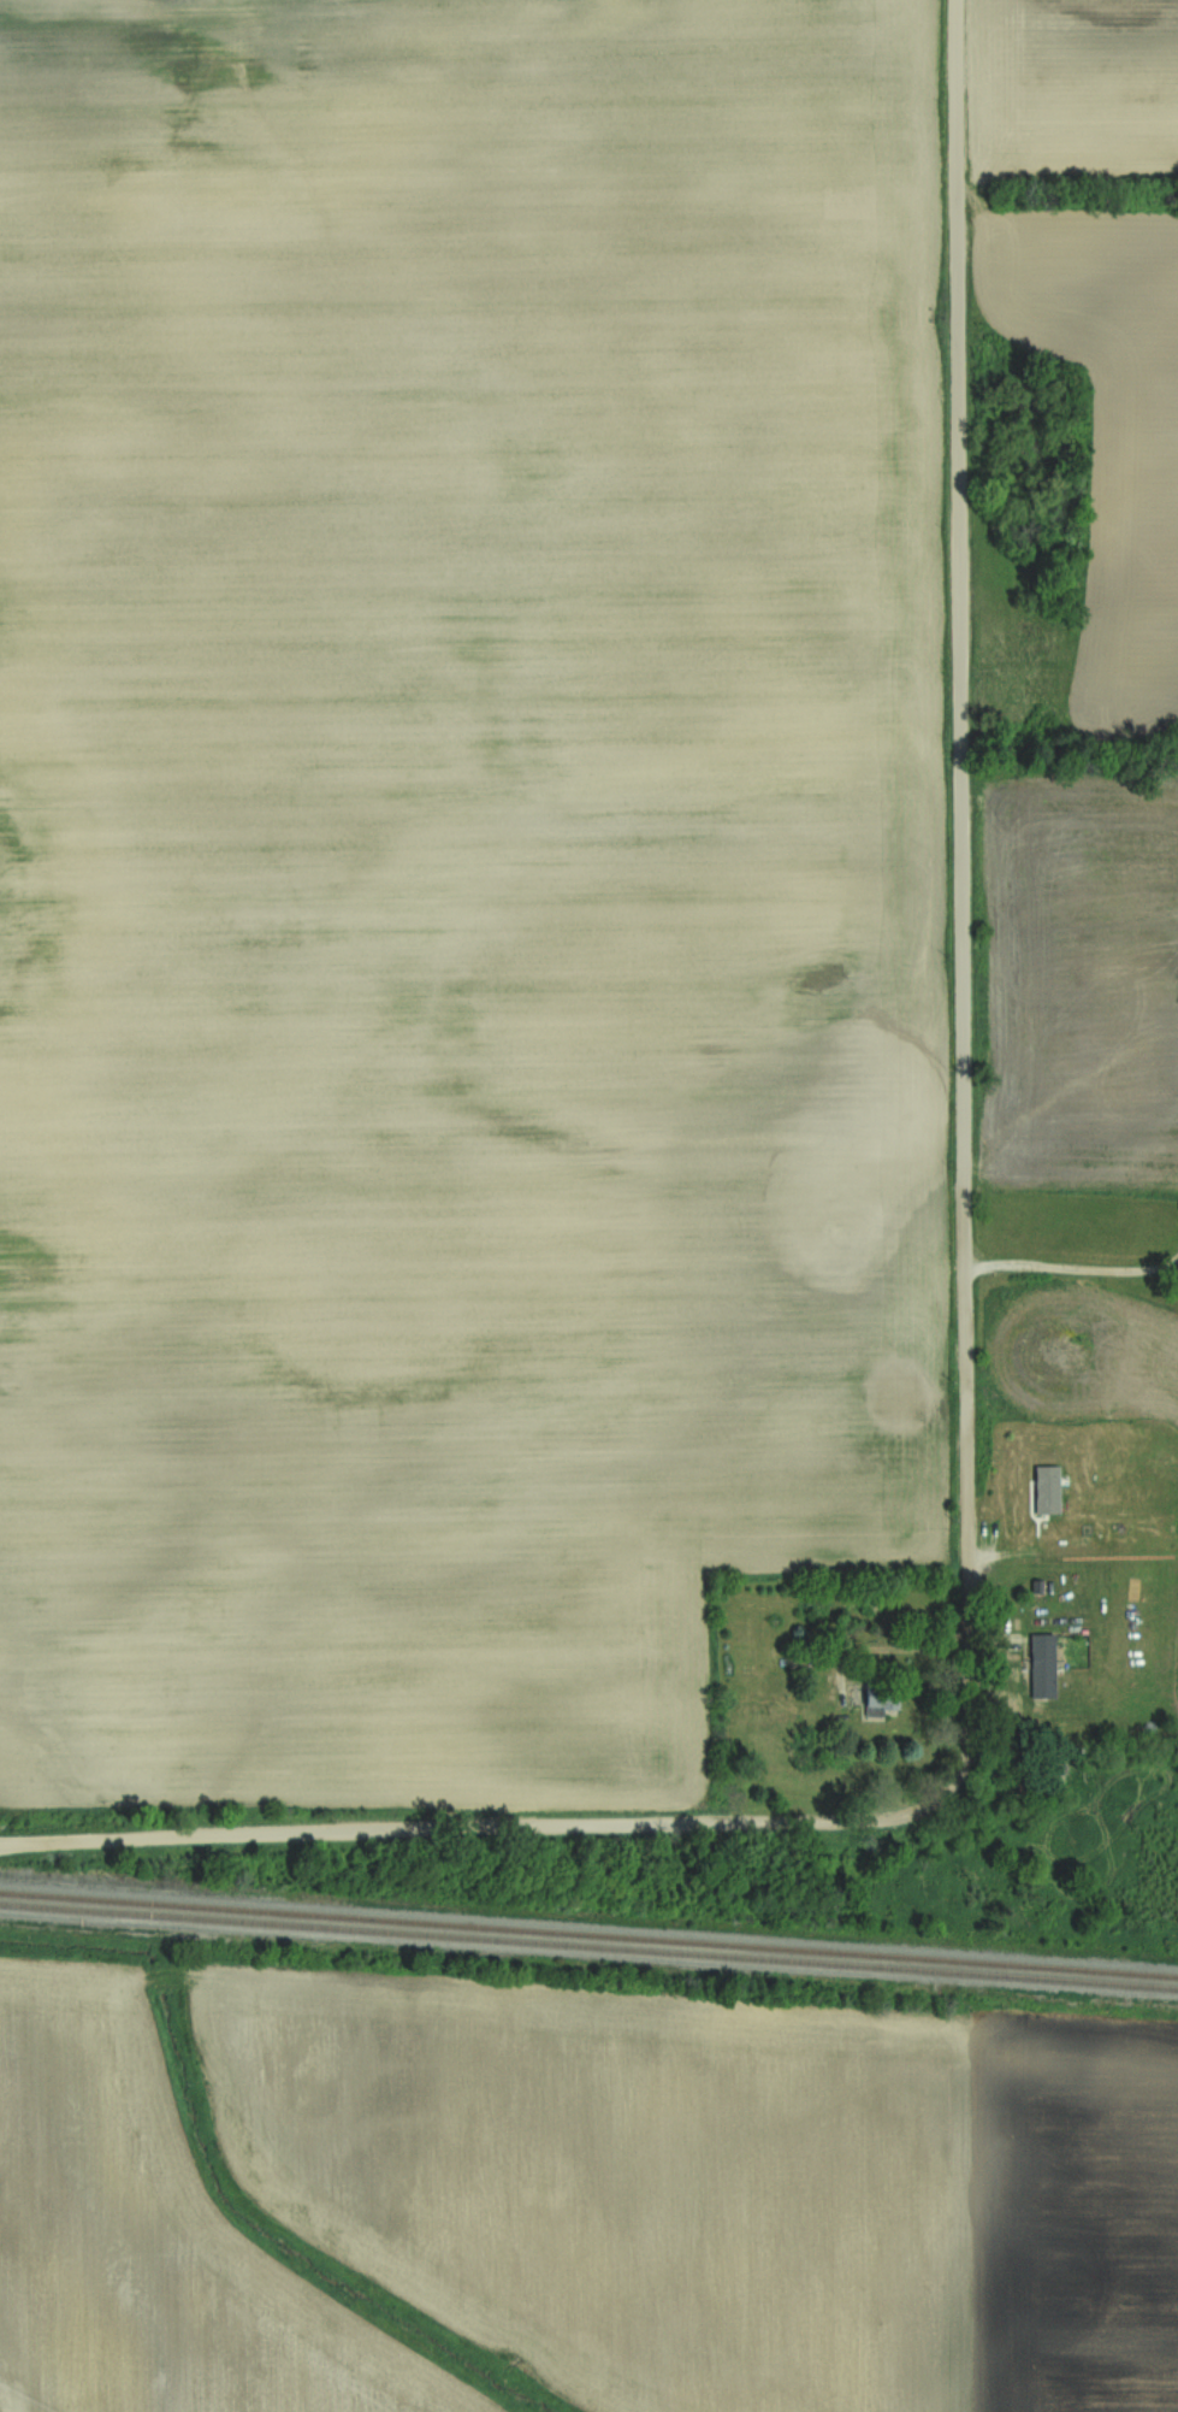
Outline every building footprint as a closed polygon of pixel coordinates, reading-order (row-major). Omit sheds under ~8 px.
[(1060,1515),(1060,1473),(1037,1473),(1037,1515),(1060,1515)] [(1055,1634),(1031,1634),(1031,1699),(1055,1699),(1055,1634)] [(899,1717),(899,1688),(865,1688),(865,1717),(899,1717)]
